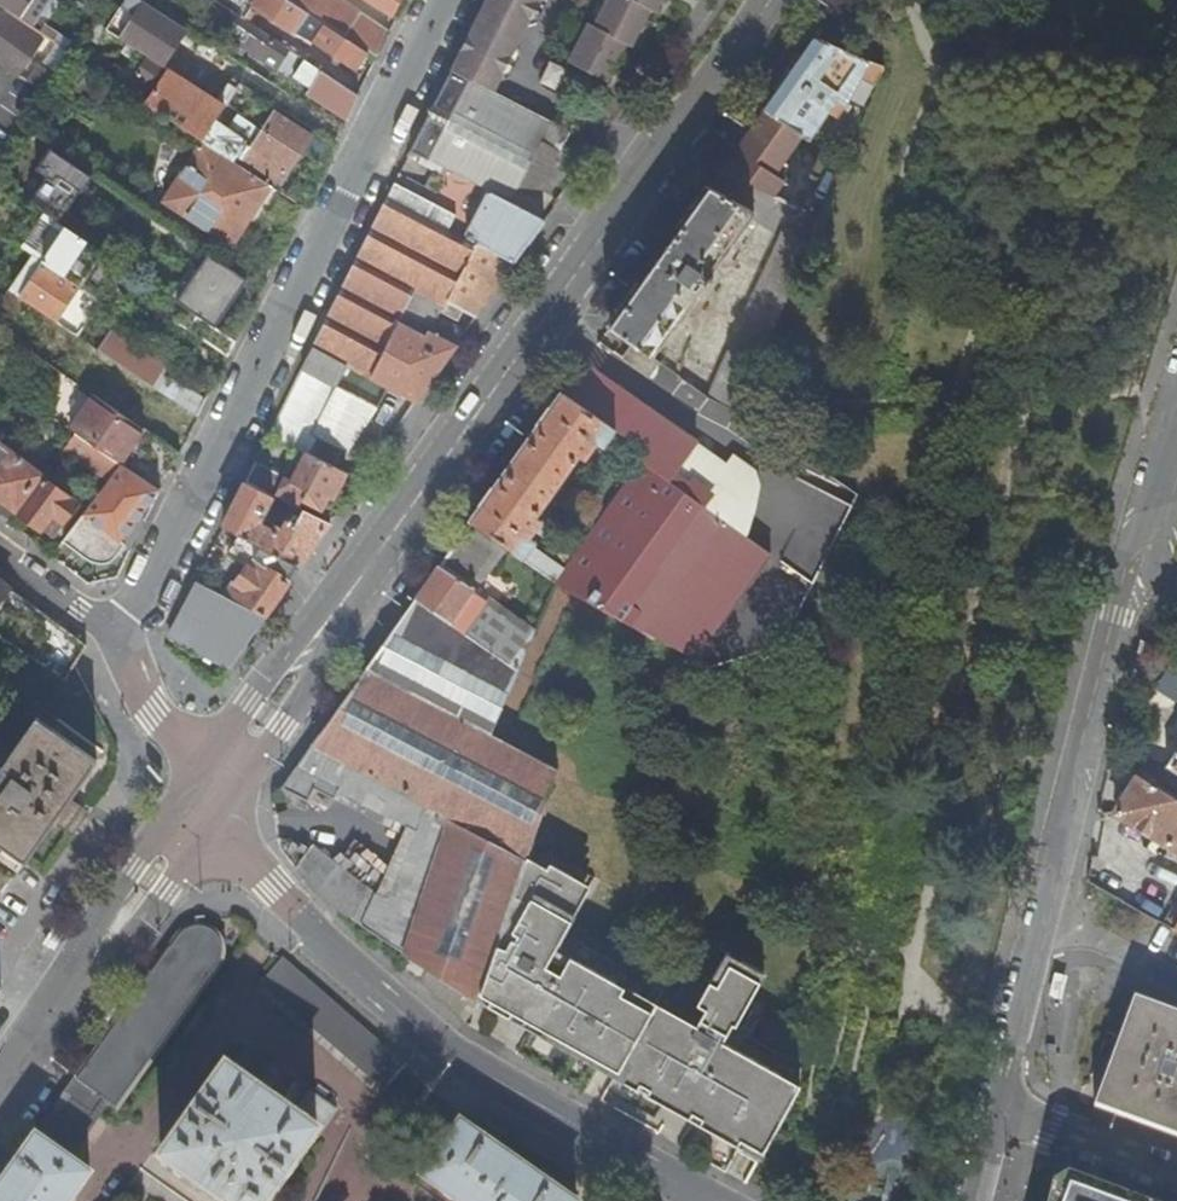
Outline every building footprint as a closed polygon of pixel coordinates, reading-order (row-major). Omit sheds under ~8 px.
[(19,20),(23,13),(35,21),(49,0),(0,0),(0,7),(19,20)] [(163,65),(186,29),(141,0),(127,0),(108,30),(151,58),(163,65)] [(235,12),(246,20),(255,6),(357,71),(365,59),(374,66),(378,58),(369,52),(368,53),(326,25),(326,24),(290,0),(216,0),(235,12)] [(326,24),(369,52),(378,58),(391,31),(350,4),(349,6),(339,0),(290,0),(326,24)] [(392,15),(400,0),(369,0),(392,15)] [(449,71),(492,92),(538,0),(506,0),(505,2),(500,0),(484,0),(466,37),(483,46),(477,56),(461,48),(449,71)] [(631,46),(639,30),(651,9),(634,0),(605,0),(592,25),(626,44),(631,46)] [(651,9),(655,12),(661,0),(634,0),(651,9)] [(246,20),(235,12),(220,33),(233,42),(245,50),(287,77),(300,56),(251,23),(246,20)] [(45,41),(6,13),(0,20),(0,61),(20,75),(45,41)] [(23,13),(19,20),(31,27),(35,21),(23,13)] [(567,60),(606,81),(618,58),(626,44),(592,25),(587,22),(567,60)] [(466,37),(461,48),(477,56),(483,46),(466,37)] [(817,37),(765,109),(803,134),(809,139),(811,137),(835,99),(845,104),(860,77),(875,84),(882,67),(817,37)] [(245,50),(233,42),(229,48),(242,56),(245,50)] [(163,65),(151,58),(127,91),(146,103),(169,69),(163,65)] [(307,94),(347,121),(353,108),(359,95),(306,60),(295,76),(311,87),(307,94)] [(31,81),(43,90),(53,75),(41,66),(31,81)] [(169,69),(146,103),(203,141),(226,106),(169,69)] [(409,151),(437,165),(472,183),(484,190),(490,193),(508,201),(519,180),(537,143),(559,153),(569,131),(492,92),(449,71),(441,88),(409,151)] [(53,75),(43,90),(47,92),(57,77),(53,75)] [(207,144),(277,190),(303,151),(323,163),(332,148),(277,112),(267,128),(262,135),(252,149),(238,140),(234,145),(233,143),(229,149),(223,145),(256,94),(240,84),(226,106),(203,141),(207,144)] [(765,109),(722,169),(772,196),(785,179),(775,172),(803,134),(765,109)] [(262,135),(267,128),(262,124),(257,132),(262,135)] [(562,155),(559,153),(537,143),(519,180),(524,182),(543,191),(562,155)] [(266,213),(292,230),(303,207),(277,190),(207,144),(169,201),(216,233),(223,237),(236,217),(239,218),(248,213),(252,216),(257,207),(266,213)] [(27,201),(61,225),(73,207),(71,205),(90,175),(49,147),(36,167),(45,174),(27,201)] [(398,172),(387,197),(448,228),(453,220),(472,183),(437,165),(426,186),(398,172)] [(550,195),(543,191),(524,182),(513,204),(539,217),(550,195)] [(656,261),(609,327),(633,344),(652,357),(704,284),(707,287),(712,280),(708,277),(755,212),(709,187),(656,261)] [(484,190),(477,204),(483,206),(490,193),(484,190)] [(471,230),(466,237),(514,262),(544,219),(539,217),(513,204),(508,201),(490,193),(483,206),(477,204),(473,211),(472,213),(473,217),(476,219),(471,230)] [(366,238),(301,370),(367,403),(378,409),(389,387),(415,401),(459,339),(440,330),(436,336),(427,331),(425,336),(403,325),(406,319),(401,316),(414,290),(446,306),(448,302),(476,316),(514,262),(466,237),(448,228),(387,197),(366,238)] [(233,244),(252,216),(248,213),(239,218),(236,217),(223,237),(233,244)] [(453,220),(448,228),(466,237),(471,230),(453,220)] [(67,228),(44,263),(79,287),(102,252),(67,228)] [(721,371),(709,398),(738,410),(808,243),(779,231),(721,371)] [(4,255),(13,242),(0,233),(0,262),(4,255)] [(13,242),(4,255),(21,267),(30,254),(13,242)] [(200,319),(214,328),(246,280),(216,259),(207,272),(197,265),(173,301),(200,319)] [(22,297),(22,298),(71,331),(94,297),(79,287),(44,263),(22,297)] [(0,330),(22,298),(22,297),(11,290),(0,307),(0,330)] [(141,378),(152,385),(162,370),(165,366),(114,333),(101,351),(141,378)] [(652,357),(633,344),(622,358),(649,377),(660,363),(652,357)] [(583,364),(563,393),(615,430),(648,452),(625,484),(567,566),(556,581),(556,582),(696,659),(711,638),(770,552),(747,535),(723,518),(723,519),(710,510),(724,489),(705,475),(700,481),(680,467),(696,443),(685,436),(583,364)] [(152,385),(198,417),(207,401),(162,370),(152,385)] [(301,370),(268,436),(298,450),(302,453),(320,418),(351,434),(367,403),(301,370)] [(527,443),(471,522),(506,546),(524,558),(535,544),(536,542),(530,537),(542,520),(537,515),(551,495),(547,491),(559,474),(564,477),(579,456),(584,460),(597,442),(603,446),(615,430),(563,393),(527,443)] [(71,429),(76,433),(120,463),(143,428),(119,411),(94,394),(71,429)] [(302,453),(305,454),(333,468),(351,434),(320,418),(302,453)] [(76,433),(64,449),(109,480),(122,464),(120,463),(76,433)] [(10,523),(19,511),(17,509),(42,474),(0,443),(0,516),(10,523)] [(727,464),(696,443),(680,467),(700,481),(705,475),(724,489),(710,510),(723,519),(723,518),(747,535),(761,484),(757,469),(735,453),(727,464)] [(298,450),(284,477),(291,480),(305,454),(302,453),(298,450)] [(255,462),(245,482),(272,496),(297,508),(301,500),(320,509),(327,495),(332,497),(344,474),(333,468),(305,454),(291,480),(284,477),(255,462)] [(81,555),(97,562),(98,563),(99,563),(100,564),(101,564),(102,564),(103,564),(104,564),(105,564),(106,564),(107,564),(108,563),(114,560),(117,556),(126,544),(122,541),(161,490),(122,464),(109,480),(64,542),(81,555)] [(64,522),(78,504),(46,480),(22,514),(52,537),(64,522)] [(245,482),(223,527),(237,535),(299,566),(329,523),(302,510),(294,524),(265,509),(272,496),(245,482)] [(138,537),(161,490),(122,541),(126,544),(117,556),(127,560),(138,537)] [(83,508),(78,504),(64,522),(69,525),(83,508)] [(366,670),(490,734),(533,635),(484,602),(473,594),(506,546),(471,522),(417,598),(377,655),(366,670)] [(229,591),(264,615),(299,566),(237,535),(228,553),(247,564),(229,591)] [(535,544),(524,558),(544,572),(556,581),(567,566),(535,544)] [(762,607),(791,627),(812,583),(789,567),(762,607)] [(538,584),(552,593),(556,582),(556,581),(544,572),(538,584)] [(196,581),(169,637),(227,667),(263,617),(225,597),(196,581)] [(225,597),(263,617),(264,615),(229,591),(225,597)] [(484,602),(533,635),(537,627),(490,593),(484,602)] [(443,1004),(468,1025),(477,998),(512,895),(525,859),(555,767),(490,734),(366,670),(357,683),(281,789),(306,801),(313,789),(333,799),(338,791),(391,819),(395,817),(406,795),(439,812),(435,820),(448,827),(423,894),(410,888),(397,919),(386,914),(389,908),(374,901),(378,893),(313,845),(296,869),(322,900),(411,957),(402,969),(443,1004)] [(26,862),(98,760),(37,715),(1,767),(0,768),(0,899),(26,862)] [(1166,767),(1176,774),(1176,750),(1166,767)] [(1145,780),(1135,826),(1176,851),(1176,799),(1145,780)] [(409,824),(378,893),(374,901),(389,908),(386,914),(397,919),(410,888),(423,894),(448,827),(435,820),(439,812),(406,795),(395,817),(409,824)] [(280,850),(296,869),(313,845),(278,840),(280,850)] [(678,1143),(726,1170),(741,1144),(762,1155),(801,1084),(720,1040),(730,1022),(733,1024),(762,971),(739,958),(735,966),(719,958),(695,1002),(704,1007),(690,1032),(618,992),(622,986),(568,956),(557,975),(543,967),(580,899),(573,895),(580,882),(547,864),(544,869),(525,859),(512,895),(477,998),(496,1009),(500,1003),(533,1022),(530,1029),(517,1052),(583,1089),(597,1064),(664,1101),(668,1095),(697,1112),(693,1118),(678,1143)] [(80,1081),(65,1103),(90,1121),(106,1100),(117,1108),(210,978),(221,962),(223,955),(223,948),(220,939),(216,933),(210,930),(205,928),(198,927),(189,929),(181,935),(170,950),(169,950),(95,1057),(78,1080),(80,1081)] [(735,966),(739,958),(724,950),(719,958),(735,966)] [(385,1089),(407,1065),(284,958),(264,981),(385,1089)] [(1092,1105),(1176,1136),(1176,1013),(1133,997),(1092,1105)] [(496,1009),(530,1029),(533,1022),(500,1003),(496,1009)] [(161,1163),(160,1164),(179,1178),(181,1176),(215,1200),(273,1200),(338,1109),(311,1091),(290,1118),(253,1092),(274,1064),(247,1045),(161,1163)] [(664,1101),(693,1118),(697,1112),(668,1095),(664,1101)] [(65,1103),(38,1140),(65,1158),(90,1121),(65,1103)] [(461,1125),(424,1178),(455,1200),(568,1200),(461,1125)] [(38,1140),(36,1138),(0,1191),(0,1200),(88,1200),(101,1182),(65,1158),(38,1140)] [(161,1163),(151,1156),(141,1169),(185,1200),(215,1200),(181,1176),(179,1178),(160,1164),(161,1163)] [(1069,1176),(1051,1185),(1048,1200),(1137,1200),(1069,1176)]
